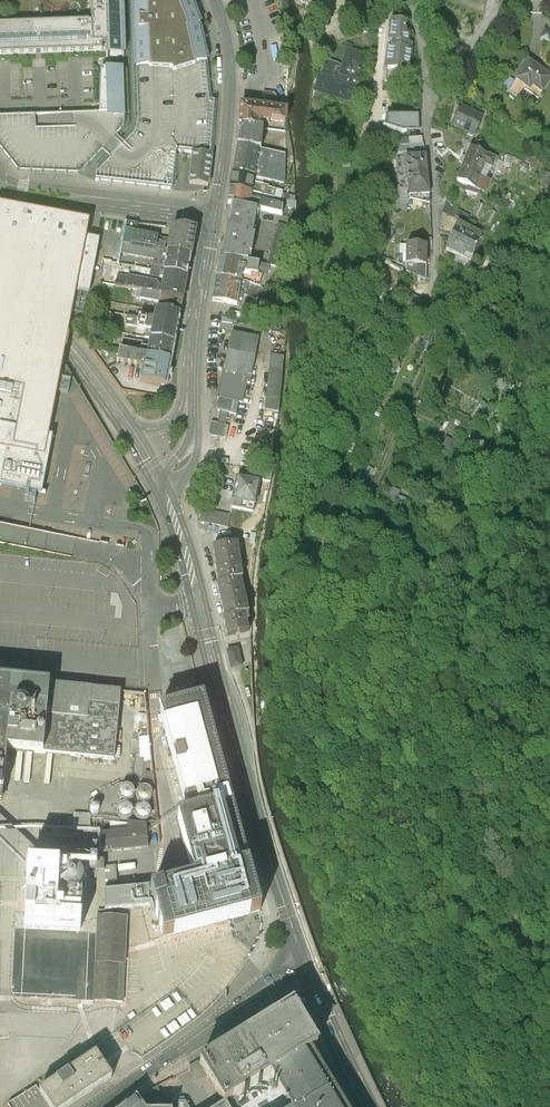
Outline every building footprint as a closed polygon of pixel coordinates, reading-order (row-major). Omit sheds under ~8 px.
[(135,29),(137,74),(138,117),(138,119),(137,124),(136,127),(136,128),(135,131),(132,135),(131,137),(124,143),(121,140),(116,136),(122,129),(124,127),(124,125),(125,122),(125,118),(123,68),(101,69),(99,113),(35,115),(0,116),(0,148),(18,171),(80,175),(103,151),(107,155),(110,158),(96,173),(96,181),(172,190),(177,152),(181,152),(193,154),(211,156),(215,101),(210,101),(206,67),(205,63),(207,63),(199,26),(200,26),(190,0),(134,0),(135,29)] [(102,51),(102,45),(106,45),(106,57),(123,57),(120,0),(91,0),(91,22),(89,22),(89,21),(0,24),(0,54),(102,51)] [(406,24),(392,22),(389,42),(390,44),(389,49),(388,50),(386,64),(387,65),(387,70),(409,73),(411,51),(410,51),(411,46),(407,45),(409,35),(404,35),(406,24)] [(549,40),(549,33),(547,31),(545,31),(541,39),(549,42),(549,40)] [(325,58),(315,89),(351,99),(365,52),(348,47),(343,63),(325,58)] [(528,61),(516,80),(518,81),(530,89),(532,85),(542,92),(549,80),(549,75),(528,61)] [(408,83),(409,73),(387,70),(385,81),(408,83)] [(530,89),(518,81),(509,93),(519,99),(525,91),(538,99),(542,92),(532,85),(530,89)] [(280,110),(282,99),(277,98),(266,97),(266,98),(265,108),(280,110)] [(453,100),(439,97),(435,112),(450,116),(453,100)] [(265,108),(240,106),(239,126),(260,128),(261,122),(269,123),(270,120),(286,122),(286,111),(280,110),(265,108)] [(481,118),(461,110),(454,128),(474,136),(481,118)] [(419,128),(419,115),(390,116),(387,128),(402,133),(413,132),(413,128),(419,128)] [(260,128),(239,126),(237,145),(258,149),(261,149),(262,129),(260,128)] [(410,153),(424,152),(422,139),(411,141),(412,147),(409,147),(410,153)] [(400,151),(404,153),(408,144),(404,142),(400,151)] [(258,149),(237,145),(233,173),(254,178),(267,180),(268,172),(259,170),(259,172),(254,172),(256,162),(258,149)] [(261,149),(258,149),(256,162),(285,168),(286,154),(261,149)] [(496,160),(474,151),(475,151),(469,149),(467,154),(468,154),(463,165),(481,172),(484,166),(489,168),(492,169),(496,160)] [(211,156),(193,154),(189,184),(208,186),(212,156),(211,156)] [(419,155),(413,156),(413,158),(405,159),(407,176),(427,174),(425,157),(419,158),(419,155)] [(499,162),(495,172),(501,174),(505,164),(499,162)] [(456,165),(444,166),(445,174),(457,173),(456,165)] [(481,172),(463,165),(456,183),(474,190),(481,172)] [(285,173),(269,170),(268,172),(267,180),(284,184),(285,173)] [(481,172),(474,190),(483,194),(488,181),(485,179),(487,174),(481,172)] [(254,178),(233,173),(230,188),(251,193),(274,197),(276,189),(252,185),(254,178)] [(396,189),(409,190),(407,177),(401,176),(401,174),(397,173),(397,176),(396,189)] [(427,174),(407,176),(407,177),(409,190),(409,197),(429,195),(427,174)] [(251,193),(230,188),(228,203),(232,204),(257,209),(282,214),(283,206),(250,199),(251,193)] [(90,221),(0,204),(0,488),(41,495),(52,438),(50,437),(63,367),(67,346),(90,221)] [(257,209),(232,204),(222,258),(248,262),(249,255),(251,255),(255,236),(253,235),(257,209)] [(138,223),(127,222),(123,244),(131,246),(134,234),(136,234),(138,223)] [(291,226),(277,223),(267,265),(270,265),(280,268),(283,259),(291,226)] [(481,236),(457,225),(446,252),(470,263),(481,236)] [(196,230),(172,227),(168,253),(191,257),(196,230)] [(136,234),(134,234),(131,246),(162,251),(164,239),(136,234)] [(131,246),(123,244),(121,253),(160,260),(165,258),(167,258),(168,253),(162,251),(131,246)] [(427,246),(406,245),(406,266),(426,266),(427,246)] [(191,257),(168,253),(167,258),(164,272),(165,273),(187,277),(191,257)] [(222,258),(220,258),(217,277),(241,281),(241,282),(261,288),(266,276),(267,276),(270,265),(267,265),(248,262),(222,258)] [(164,272),(151,270),(150,276),(164,279),(165,273),(164,272)] [(187,277),(165,273),(164,279),(162,291),(159,290),(160,287),(158,283),(129,278),(127,288),(141,291),(183,299),(187,277)] [(129,278),(118,276),(116,286),(127,288),(129,278)] [(241,281),(217,277),(213,302),(237,306),(238,300),(242,301),(243,294),(239,293),(241,282),(241,281)] [(183,299),(141,291),(140,299),(160,302),(158,311),(180,315),(183,299)] [(158,311),(156,311),(154,321),(127,315),(125,325),(137,327),(137,328),(147,330),(145,337),(151,339),(175,343),(180,315),(158,311)] [(258,338),(232,333),(224,372),(251,377),(258,338)] [(175,343),(151,339),(149,348),(142,347),(143,343),(123,339),(121,351),(143,355),(172,360),(175,343)] [(121,351),(120,351),(118,361),(139,365),(141,364),(142,362),(143,355),(121,351)] [(284,356),(271,354),(262,446),(275,447),(278,427),(284,356)] [(172,360),(143,355),(142,362),(145,363),(142,381),(167,386),(172,360)] [(224,372),(223,372),(218,399),(220,399),(238,402),(241,403),(245,382),(250,383),(251,377),(224,372)] [(238,402),(220,399),(218,410),(220,411),(219,411),(228,413),(235,414),(238,402)] [(228,413),(219,411),(217,425),(225,427),(228,413)] [(225,427),(217,425),(215,436),(226,438),(228,427),(225,427)] [(272,474),(260,471),(258,480),(270,482),(272,474)] [(259,483),(237,479),(231,508),(253,512),(259,483)] [(230,515),(202,510),(200,522),(211,524),(224,527),(227,528),(230,515)] [(224,527),(211,524),(214,547),(226,545),(224,527)] [(214,547),(213,547),(218,584),(240,579),(242,578),(237,543),(226,545),(214,547)] [(240,579),(217,584),(225,618),(244,613),(249,612),(240,579)] [(248,632),(244,613),(225,618),(223,618),(227,637),(248,632)] [(237,649),(227,651),(231,669),(242,667),(237,649)] [(0,679),(0,703),(12,704),(47,707),(49,684),(0,679)] [(121,691),(49,684),(47,707),(42,753),(114,761),(121,691)] [(203,698),(160,710),(188,816),(231,804),(203,698)] [(1,801),(2,794),(7,750),(9,750),(33,752),(42,753),(47,707),(12,704),(0,703),(0,801),(1,801)] [(149,735),(141,736),(142,752),(150,752),(149,735)] [(133,796),(134,793),(133,790),(131,787),(129,785),(126,785),(123,785),(120,787),(118,790),(118,793),(118,796),(120,798),(123,800),(126,800),(129,800),(131,798),(133,796)] [(151,797),(152,794),(151,791),(149,789),(147,787),(144,787),(141,787),(138,789),(136,791),(136,794),(136,797),(138,800),(141,802),(144,802),(147,802),(149,800),(151,797)] [(132,814),(132,811),(132,809),(130,806),(127,804),(124,804),(121,804),(119,806),(117,809),(117,812),(117,815),(119,817),(122,819),(125,819),(128,819),(130,817),(132,814)] [(260,911),(231,804),(188,816),(177,818),(194,879),(151,891),(155,907),(163,936),(260,911)] [(149,816),(150,813),(149,810),(148,808),(145,806),(142,805),(139,806),(137,808),(135,810),(134,813),(135,816),(137,819),(139,821),(142,821),(145,820),(148,819),(149,816)] [(146,829),(102,834),(104,852),(148,848),(146,829)] [(84,859),(28,856),(27,884),(22,889),(28,895),(25,899),(25,900),(26,900),(25,914),(81,917),(84,859)] [(150,886),(104,891),(105,910),(112,909),(150,906),(151,908),(155,907),(151,891),(150,891),(150,886)] [(112,909),(105,910),(105,911),(98,911),(94,1000),(116,1001),(116,1002),(122,1002),(126,917),(112,916),(112,909)] [(84,932),(27,930),(24,996),(81,999),(84,932)] [(199,1064),(224,1104),(225,1104),(227,1106),(344,1106),(309,1052),(317,1047),(292,1007),(199,1064)] [(39,1091),(50,1106),(68,1106),(112,1077),(96,1053),(39,1091)] [(165,1102),(157,1087),(136,1098),(142,1106),(153,1100),(155,1102),(165,1102)] [(125,1106),(143,1106),(142,1106),(136,1098),(125,1106)]
